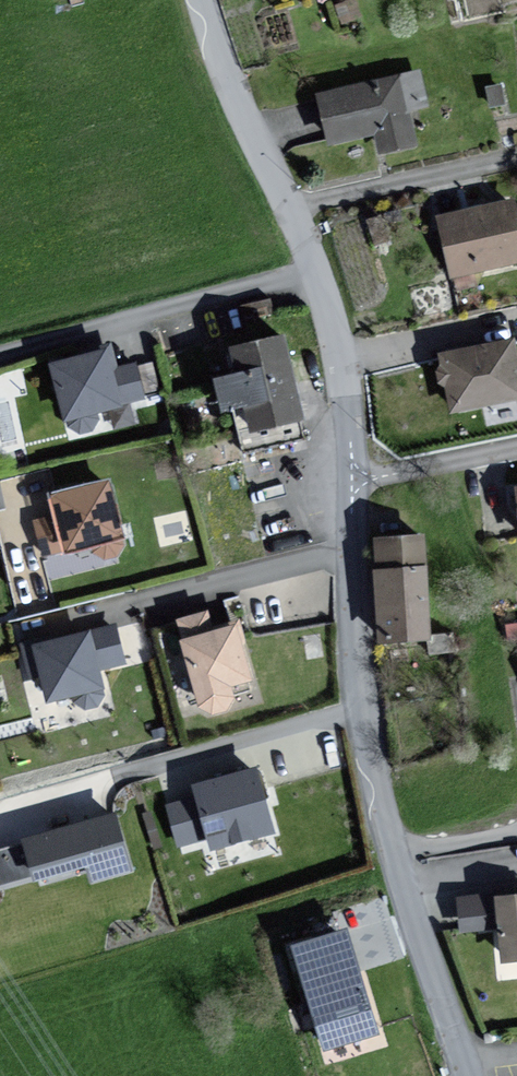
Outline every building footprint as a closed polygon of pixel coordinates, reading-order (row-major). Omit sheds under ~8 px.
[(427,105),(420,72),(325,93),(337,146),(382,136),(386,152),(420,144),(412,109),(427,105)] [(516,201),(442,219),(457,279),(516,264),(516,205),(516,201)] [(282,338),(276,339),(227,349),(233,377),(211,381),(218,414),(238,410),(241,423),(245,422),(248,434),(299,424),(282,338)] [(444,356),(458,414),(516,401),(516,339),(444,356)] [(115,370),(110,350),(48,366),(64,427),(145,405),(134,364),(115,370)] [(121,541),(107,485),(46,500),(51,518),(31,522),(39,559),(90,546),(94,559),(120,553),(117,542),(121,541)] [(436,635),(430,533),(375,536),(381,638),(436,635)] [(254,678),(239,621),(216,627),(211,609),(180,617),(202,702),(209,700),(212,710),(234,704),(233,697),(240,696),(236,683),(254,678)] [(128,662),(120,625),(96,631),(95,627),(22,643),(32,688),(48,685),(51,700),(77,694),(80,707),(107,700),(106,692),(111,691),(105,667),(128,662)] [(278,831),(259,767),(197,785),(200,796),(170,805),(182,846),(212,837),(216,849),(278,831)] [(134,870),(116,812),(27,840),(42,885),(89,871),(93,883),(134,870)] [(488,924),(484,888),(455,891),(459,927),(488,924)] [(502,897),(506,959),(516,958),(516,896),(502,897)] [(352,929),(351,929),(298,945),(329,1048),(383,1032),(352,930),(352,929)]
